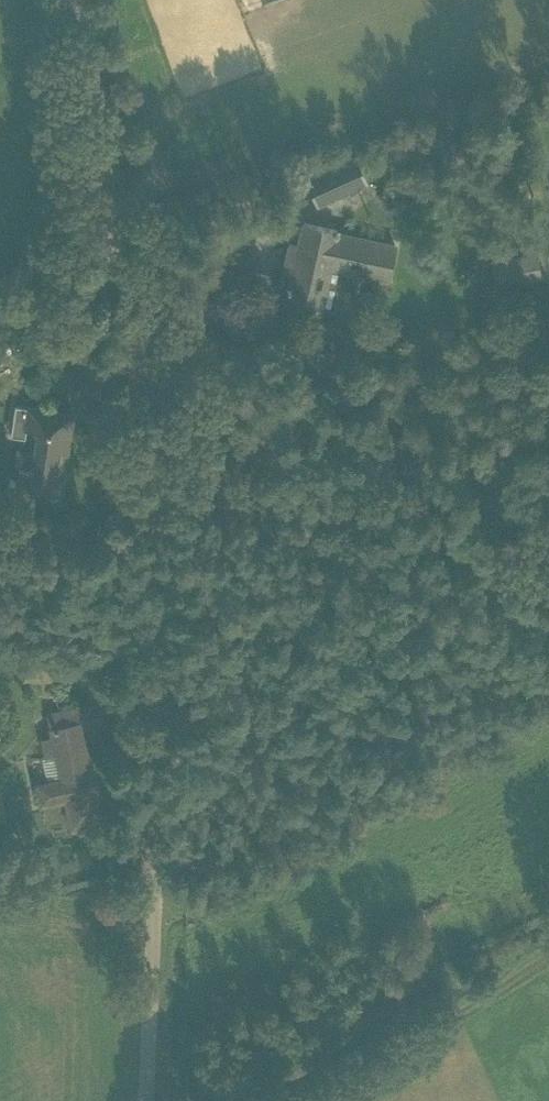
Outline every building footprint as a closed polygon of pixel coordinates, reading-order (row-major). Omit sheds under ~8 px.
[(541,99),(521,101),(523,114),(543,112),(541,99)] [(367,182),(354,153),(302,177),(315,205),(367,182)] [(286,301),(307,305),(319,308),(328,266),(387,279),(395,245),(336,232),(336,229),(303,222),(298,244),(288,242),(284,259),(285,260),(286,259),(295,261),(289,285),(286,285),(286,288),(289,288),(286,301)] [(5,434),(20,436),(21,427),(37,430),(31,469),(19,468),(15,491),(58,498),(71,412),(10,403),(5,434)] [(50,734),(40,736),(44,755),(54,753),(59,776),(34,781),(39,803),(68,797),(74,827),(100,821),(94,792),(95,792),(89,762),(88,762),(81,727),(95,724),(90,703),(49,711),(49,709),(46,710),(50,734)]
